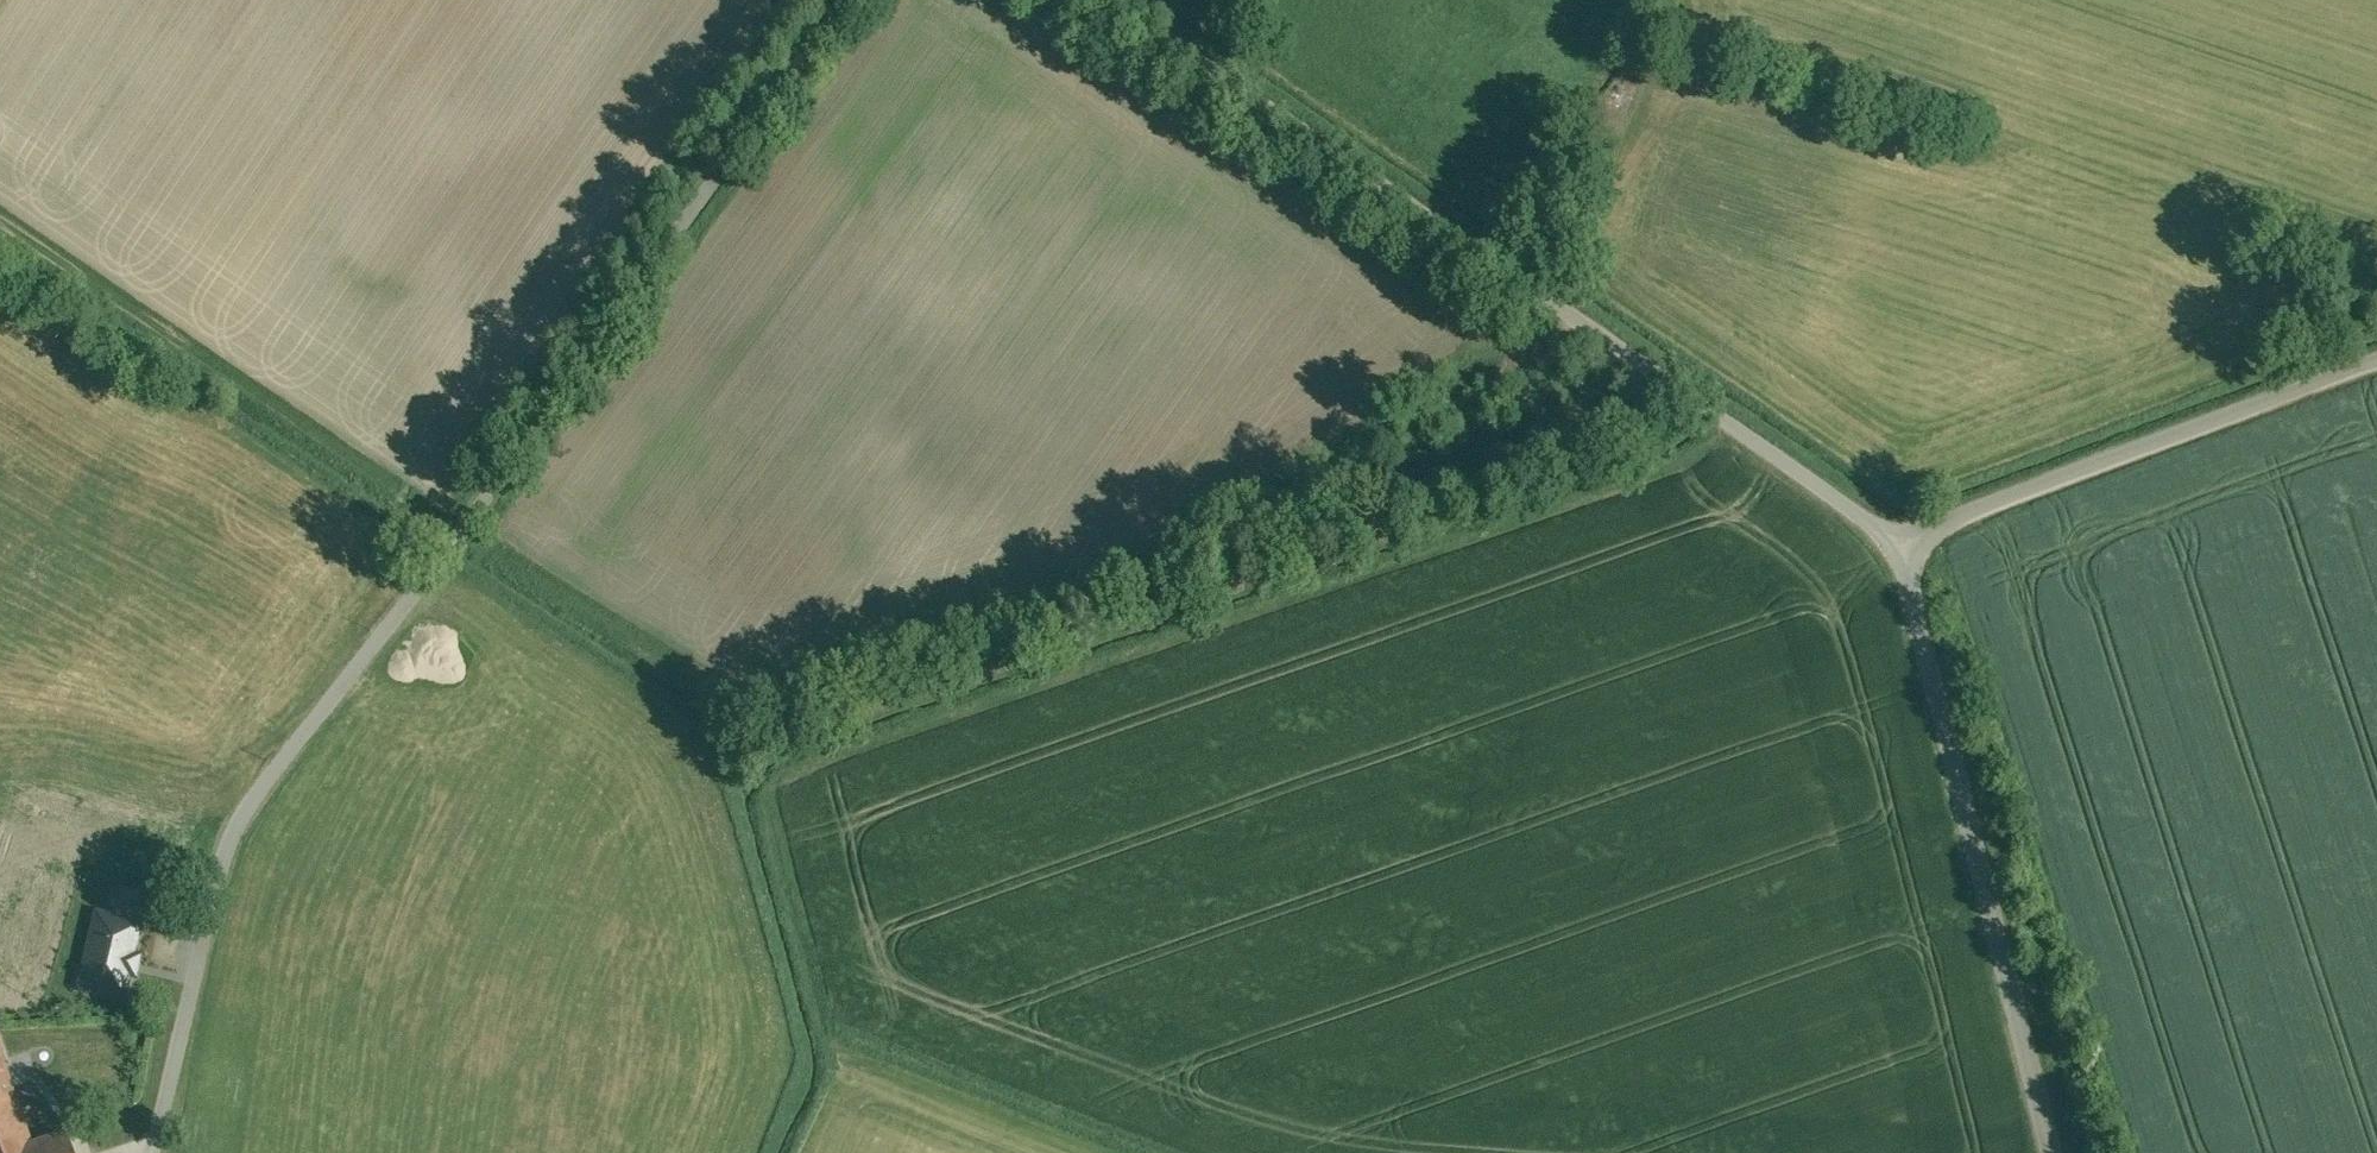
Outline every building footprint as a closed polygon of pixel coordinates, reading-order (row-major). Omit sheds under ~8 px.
[(91,988),(122,995),(138,924),(97,915),(86,965),(96,967),(91,988)] [(0,1056),(0,1119),(19,1112),(0,1056)] [(0,1119),(0,1152),(74,1152),(68,1137),(31,1149),(19,1112),(0,1119)]
